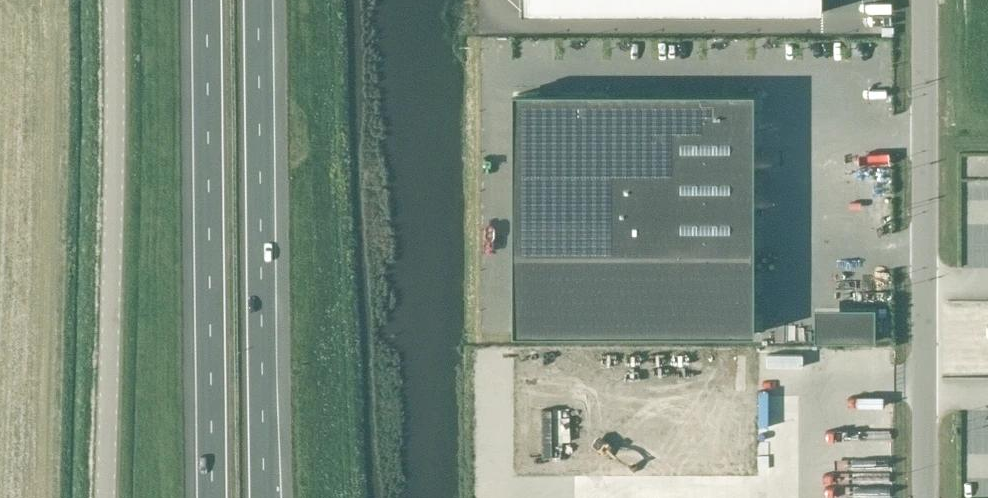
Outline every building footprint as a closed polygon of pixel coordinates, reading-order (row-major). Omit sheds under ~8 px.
[(523,12),(823,12),(823,0),(523,0),(523,12)] [(515,333),(755,333),(755,92),(515,92),(515,333)] [(876,308),(815,308),(815,341),(876,340),(876,308)]
